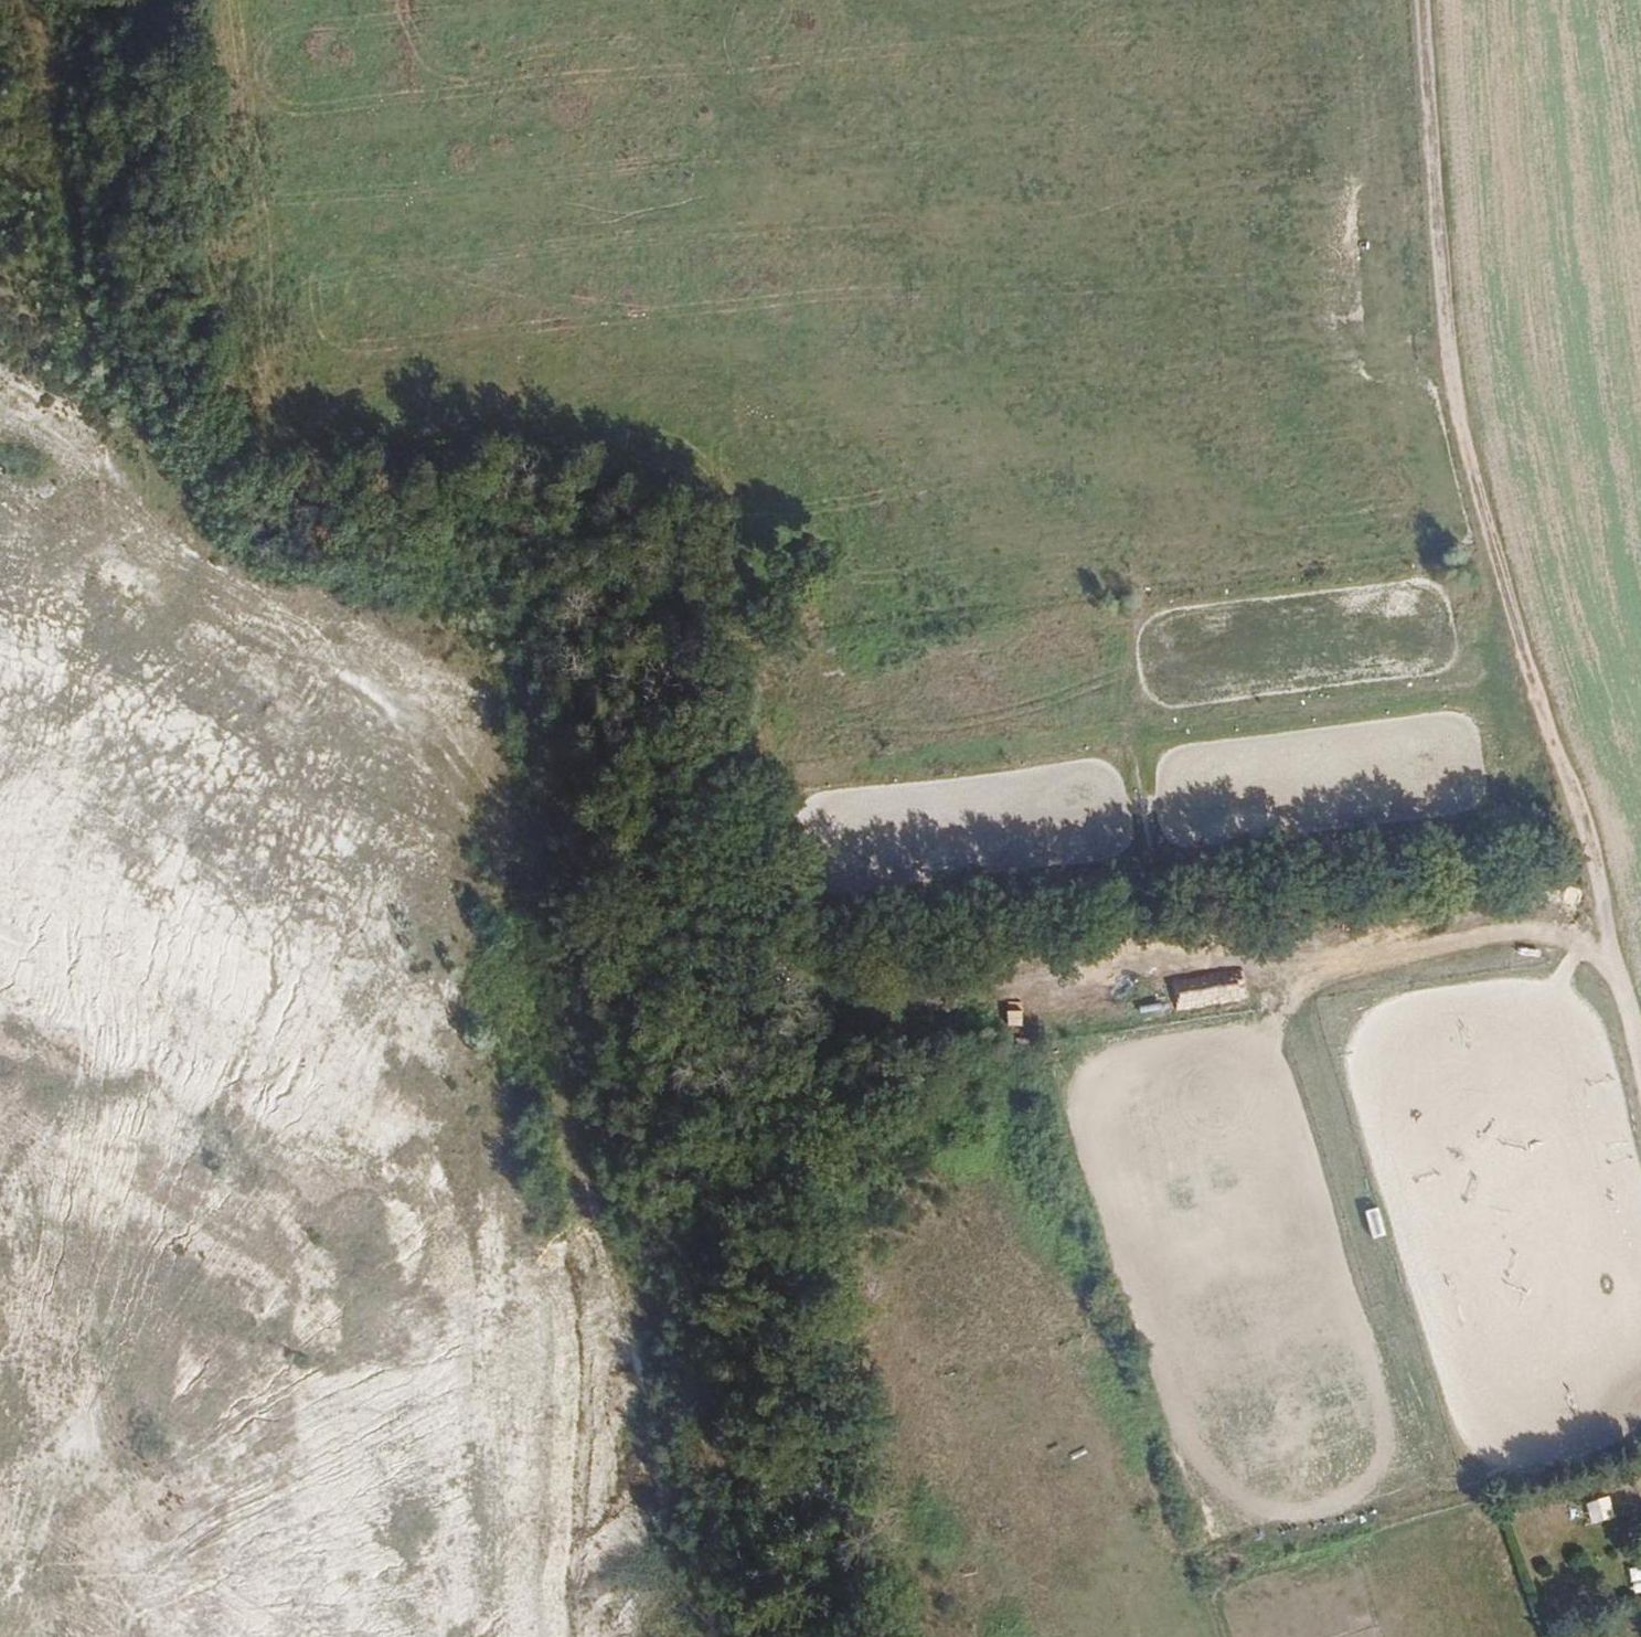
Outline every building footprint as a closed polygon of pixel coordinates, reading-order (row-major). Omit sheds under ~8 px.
[(1600,1522),(1626,1510),(1618,1494),(1592,1506),(1600,1522)]
